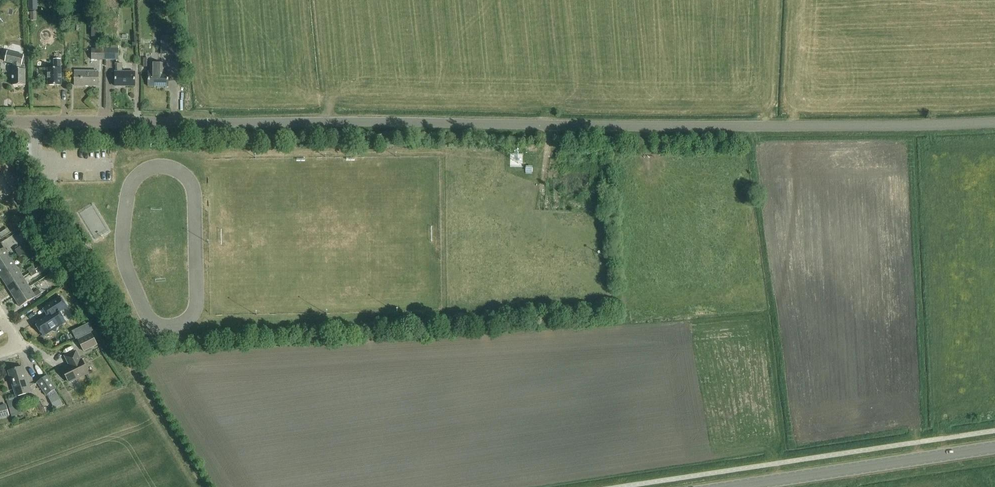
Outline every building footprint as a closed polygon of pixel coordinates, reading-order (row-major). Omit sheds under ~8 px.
[(90,37),(100,37),(100,26),(90,26),(90,37)] [(175,55),(175,37),(163,37),(162,55),(175,55)] [(106,60),(106,48),(92,48),(92,59),(106,60)] [(106,48),(106,60),(119,60),(119,48),(106,48)] [(25,64),(22,65),(24,55),(8,51),(5,61),(13,63),(13,70),(13,86),(26,85),(25,69),(25,64)] [(48,85),(62,85),(61,69),(61,59),(55,59),(54,69),(48,69),(48,85)] [(122,64),(116,63),(111,63),(111,72),(116,72),(116,86),(135,86),(135,72),(122,72),(122,64)] [(151,63),(151,72),(149,72),(149,86),(168,87),(169,73),(164,72),(164,63),(151,63)] [(99,86),(99,72),(75,72),(75,86),(99,86)] [(10,258),(3,248),(0,250),(0,265),(10,258)] [(16,268),(10,258),(0,265),(0,276),(1,278),(16,268)] [(7,287),(22,278),(16,268),(1,278),(7,287)] [(13,297),(28,288),(22,278),(7,287),(13,297)] [(28,288),(13,297),(20,307),(41,294),(38,290),(32,294),(28,288)] [(55,332),(56,328),(65,322),(58,312),(66,307),(59,297),(42,308),(46,315),(34,323),(43,336),(52,331),(55,332)] [(93,330),(89,323),(80,327),(84,335),(93,330)] [(78,339),(84,352),(98,345),(92,333),(78,339)] [(69,383),(87,373),(81,360),(80,360),(75,351),(64,357),(69,366),(62,369),(69,383)] [(15,397),(31,392),(27,379),(26,379),(22,367),(8,372),(15,397)] [(46,395),(55,389),(56,389),(47,376),(37,382),(46,395)] [(0,407),(0,417),(9,415),(6,405),(0,407)]
